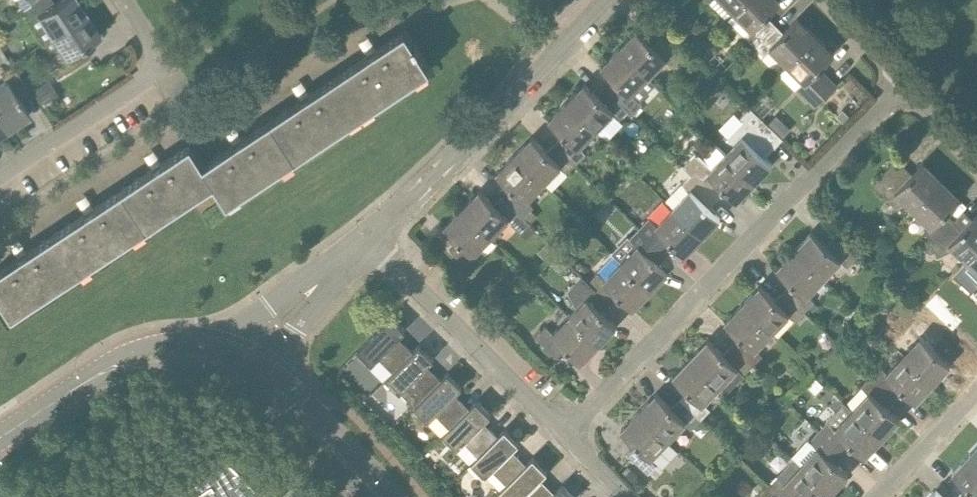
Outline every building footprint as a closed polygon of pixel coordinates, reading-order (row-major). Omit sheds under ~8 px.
[(37,0),(17,0),(23,9),(37,0)] [(51,36),(86,13),(78,0),(59,0),(55,3),(53,0),(37,0),(23,9),(31,21),(38,17),(51,36)] [(733,12),(745,0),(721,0),(733,12)] [(775,23),(766,15),(781,1),(780,0),(745,0),(733,12),(750,29),(743,35),(753,45),(775,23)] [(66,59),(60,63),(66,72),(90,56),(83,45),(100,34),(86,13),(51,36),(66,59)] [(769,49),(786,65),(815,35),(798,18),(783,32),(775,23),(753,45),(763,55),(769,49)] [(430,64),(418,46),(420,44),(416,38),(414,40),(406,27),(376,47),(369,46),(364,49),(367,54),(339,72),(309,92),(306,88),(298,93),(301,97),(271,117),(241,137),(239,132),(235,135),(231,138),(233,142),(204,161),(191,142),(161,162),(158,157),(155,159),(150,163),(153,167),(124,186),(93,206),(90,202),(88,204),(82,207),(85,212),(57,230),(27,250),(24,246),(20,248),(15,251),(18,256),(0,268),(0,292),(13,312),(47,290),(80,268),(148,223),(215,179),(228,199),(296,154),(363,109),(430,64)] [(671,66),(682,55),(661,34),(651,44),(637,29),(619,48),(649,76),(665,60),(671,66)] [(802,82),(797,88),(815,106),(836,86),(819,69),(834,54),(815,35),(786,65),(802,82)] [(607,89),(628,110),(632,114),(642,104),(632,94),(649,76),(619,48),(601,66),(616,80),(607,89)] [(66,72),(60,63),(57,66),(51,69),(57,78),(66,72)] [(8,128),(29,114),(18,97),(28,90),(13,64),(0,73),(5,80),(0,83),(0,115),(8,128)] [(619,119),(628,110),(607,89),(599,97),(585,82),(566,101),(596,130),(613,113),(619,119)] [(555,142),(576,162),(586,153),(580,147),(596,130),(566,101),(549,119),(563,133),(555,142)] [(724,152),(754,181),(772,163),(765,156),(783,137),(750,106),(740,117),(743,120),(727,137),(733,142),(724,152)] [(8,128),(0,115),(0,133),(8,128)] [(566,172),(576,162),(555,142),(547,150),(532,136),(514,154),(544,184),(561,167),(566,172)] [(736,200),(754,181),(724,152),(711,166),(696,152),(683,165),(692,174),(713,194),(722,186),(736,200)] [(502,196),(524,216),(533,206),(527,201),(544,184),(514,154),(496,172),(511,187),(502,196)] [(903,201),(911,209),(941,179),(923,161),(912,173),(896,158),(873,183),(897,208),(903,201)] [(672,207),(702,235),(720,217),(704,203),(713,194),(692,174),(682,184),(688,190),(672,207)] [(934,242),(954,220),(945,212),(959,197),(941,179),(911,209),(929,225),(923,232),(934,242)] [(530,222),(524,216),(502,196),(494,204),(479,190),(462,208),(492,237),(508,220),(520,232),(530,222)] [(685,254),(702,235),(672,207),(656,224),(650,218),(640,228),(661,248),(670,239),(685,254)] [(450,249),(471,270),(481,260),(475,254),(492,237),(462,208),(444,226),(459,240),(450,249)] [(965,261),(976,249),(976,213),(967,224),(958,215),(954,220),(934,242),(926,251),(928,253),(933,250),(935,256),(952,249),(965,261)] [(620,261),(650,290),(668,271),(653,257),(661,248),(640,228),(631,238),(637,244),(620,261)] [(841,261),(847,267),(857,256),(836,235),(827,245),(812,231),(794,249),(824,278),(841,261)] [(783,290),(804,311),(814,301),(808,295),(824,278),(794,249),(777,267),(792,282),(783,290)] [(965,261),(953,274),(971,291),(976,286),(976,249),(965,261)] [(633,308),(650,290),(620,261),(603,279),(596,272),(587,282),(609,302),(618,294),(633,308)] [(569,314),(599,343),(616,325),(601,311),(609,302),(587,282),(577,292),(584,298),(569,314)] [(795,321),(804,311),(783,290),(775,299),(760,285),(742,303),(772,332),(789,315),(795,321)] [(731,344),(753,365),(762,355),(756,349),(772,332),(742,303),(725,321),(740,335),(731,344)] [(581,362),(599,343),(569,314),(552,331),(546,325),(535,336),(557,357),(566,348),(581,362)] [(392,371),(410,354),(395,339),(405,329),(391,315),(358,349),(372,363),(378,357),(392,371)] [(902,354),(932,383),(950,364),(935,349),(944,340),(922,320),(911,332),(917,337),(902,354)] [(726,392),(753,365),(731,344),(723,353),(708,339),(690,357),(720,386),(726,392)] [(414,405),(441,379),(427,365),(434,358),(419,344),(410,354),(392,371),(386,377),(414,405)] [(915,401),(932,383),(902,354),(886,371),(880,365),(871,375),(892,395),(900,386),(915,401)] [(679,398),(700,420),(710,409),(704,403),(720,386),(690,357),(673,375),(688,389),(679,398)] [(449,427),(469,407),(455,393),(462,386),(448,371),(441,379),(414,405),(429,419),(435,413),(449,427)] [(851,408),(882,437),(899,418),(884,404),(892,395),(871,375),(861,386),(867,391),(851,408)] [(708,428),(700,420),(679,398),(671,407),(656,393),(638,411),(669,440),(685,423),(691,429),(692,428),(701,436),(708,428)] [(477,455),(497,435),(483,421),(490,414),(476,400),(469,407),(449,427),(443,433),(457,447),(463,441),(477,455)] [(865,456),(882,437),(851,408),(844,401),(826,420),(827,421),(819,430),(841,450),(849,441),(865,456)] [(648,473),(658,463),(652,457),(669,440),(638,411),(621,429),(636,443),(627,453),(648,473)] [(506,483),(526,463),(512,449),(519,442),(504,428),(497,435),(477,455),(471,461),(485,476),(492,469),(506,483)] [(846,455),(841,450),(819,430),(809,441),(815,447),(800,464),(831,492),(848,473),(837,463),(846,455)] [(150,496),(271,496),(221,450),(150,496)] [(962,496),(976,496),(976,460),(970,453),(952,472),(968,486),(959,495),(962,496)] [(554,491),(540,477),(547,470),(533,456),(526,463),(506,483),(500,490),(507,496),(548,496),(554,491)] [(831,492),(800,464),(799,464),(793,458),(768,485),(782,496),(826,496),(831,492)] [(561,484),(554,491),(548,496),(575,496),(561,484)] [(768,485),(758,496),(759,496),(782,496),(768,485)]
